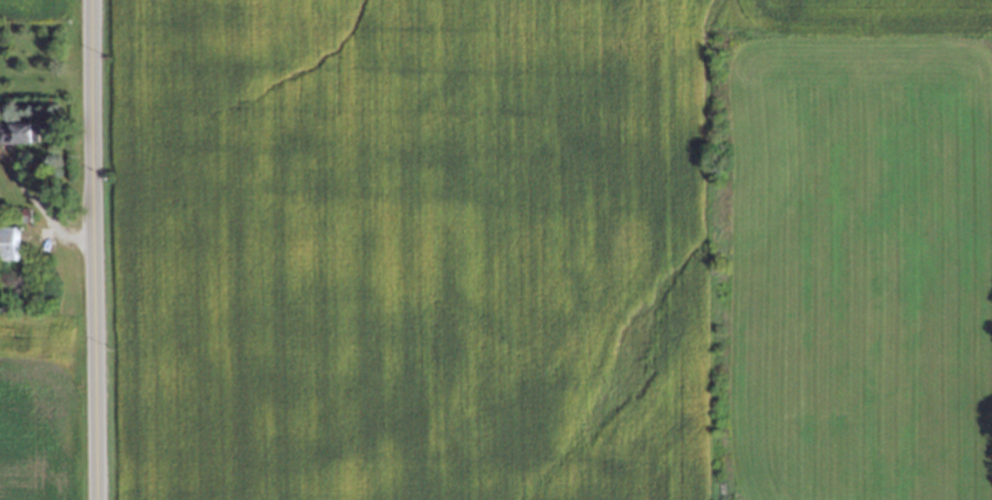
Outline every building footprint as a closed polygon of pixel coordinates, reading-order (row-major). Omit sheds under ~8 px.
[(38,140),(0,140),(0,122),(38,123),(38,140)] [(18,220),(18,208),(28,208),(28,220),(18,220)] [(13,258),(0,258),(0,225),(12,225),(13,258)]
